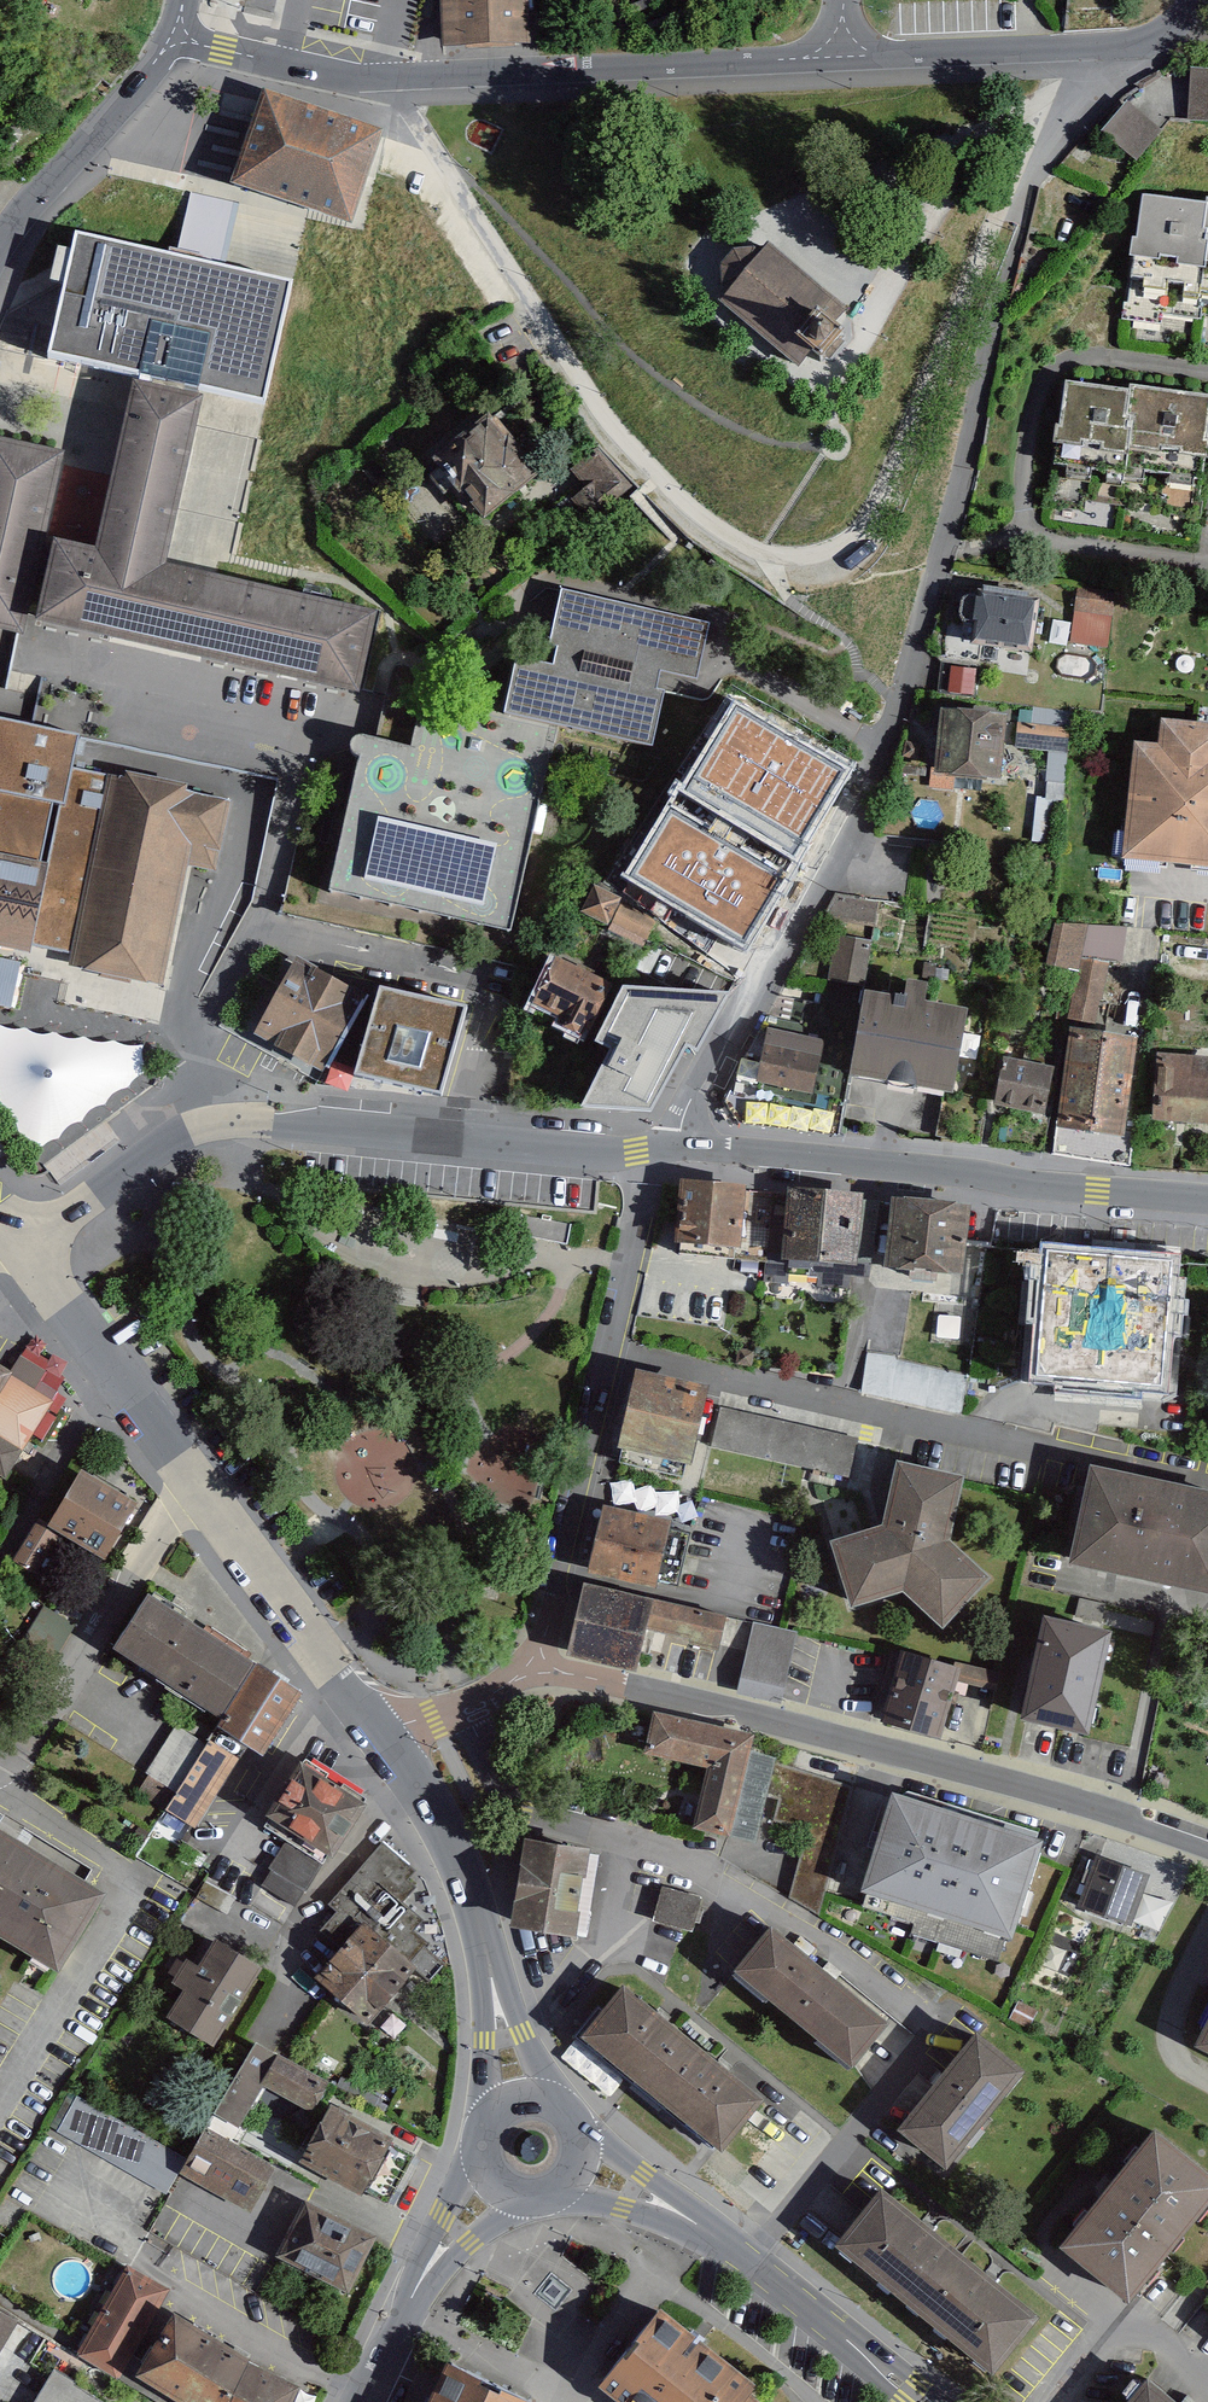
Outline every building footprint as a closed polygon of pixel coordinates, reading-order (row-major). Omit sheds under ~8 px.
[(443,57),(527,52),(524,0),(439,0),(443,57)] [(1187,120),(1207,122),(1207,69),(1191,68),(1187,120)] [(263,89),(231,185),(353,224),(384,128),(263,89)] [(1101,131),(1137,161),(1163,131),(1127,101),(1101,131)] [(1141,207),(1126,302),(1207,314),(1207,209),(1206,209),(1205,217),(1141,207)] [(198,260),(76,233),(67,273),(48,358),(134,376),(235,398),(265,405),(293,281),(198,260)] [(725,308),(719,315),(802,385),(815,367),(827,377),(844,355),(831,345),(847,324),(766,257),(759,265),(735,263),(719,282),(725,308)] [(204,395),(133,380),(95,548),(54,539),(52,547),(36,616),(35,621),(359,694),(363,692),(377,612),(166,565),(204,395)] [(1064,395),(1049,496),(1199,519),(1207,457),(1207,410),(1130,398),(1130,404),(1064,395)] [(542,480),(488,422),(427,471),(480,536),(542,480)] [(64,451),(0,437),(0,630),(20,634),(24,635),(29,615),(44,545),(64,451)] [(591,487),(572,505),(594,525),(636,492),(593,442),(564,457),(591,487)] [(509,688),(503,714),(558,727),(653,747),(666,690),(657,688),(661,671),(698,679),(711,620),(561,587),(549,645),(558,647),(554,665),(516,657),(509,688)] [(1065,653),(1106,658),(1113,600),(1072,595),(1065,653)] [(970,661),(1031,669),(1039,610),(977,602),(970,661)] [(331,891),(511,933),(558,727),(503,714),(509,688),(448,675),(428,670),(411,748),(367,738),(331,891)] [(804,821),(835,762),(748,716),(717,775),(804,821)] [(0,719),(0,792),(63,806),(71,767),(78,736),(33,726),(0,719)] [(1005,730),(937,724),(931,793),(999,799),(1005,730)] [(1207,887),(1207,742),(1162,736),(1159,761),(1135,758),(1121,876),(1207,887)] [(29,954),(31,946),(71,954),(108,774),(71,767),(63,806),(0,792),(0,948),(29,954)] [(216,871),(231,800),(108,774),(71,954),(68,966),(164,986),(189,865),(216,871)] [(646,896),(614,872),(601,891),(632,914),(646,896)] [(656,928),(592,898),(578,926),(609,941),(611,938),(644,954),(656,928)] [(835,901),(822,925),(875,935),(880,907),(835,901)] [(835,941),(826,980),(861,988),(870,948),(835,941)] [(553,956),(530,1004),(563,1019),(559,1029),(580,1038),(583,1031),(589,1034),(612,983),(553,956)] [(296,957),(253,1034),(323,1072),(366,995),(296,957)] [(0,959),(0,1006),(10,1008),(19,970),(21,964),(0,959)] [(1103,1022),(1112,972),(1078,966),(1069,1016),(1103,1022)] [(466,1008),(380,988),(354,1077),(441,1096),(466,1008)] [(612,1049),(582,1109),(651,1113),(686,1048),(698,1053),(731,994),(622,988),(594,1043),(612,1049)] [(853,1077),(947,1096),(965,1008),(870,989),(853,1077)] [(730,1126),(835,1139),(849,1073),(831,1057),(821,1052),(826,1032),(820,1031),(760,1020),(722,1101),(730,1126)] [(143,1045),(0,1024),(0,1100),(51,1144),(86,1104),(106,1107),(139,1068),(143,1045)] [(1068,1029),(1051,1155),(1126,1165),(1144,1039),(1068,1029)] [(1054,1062),(1004,1051),(994,1100),(1044,1111),(1054,1062)] [(1157,1051),(1151,1118),(1207,1123),(1207,1055),(1157,1051)] [(677,1256),(733,1261),(740,1186),(684,1181),(677,1256)] [(772,1189),(766,1295),(855,1300),(861,1194),(772,1189)] [(891,1195),(886,1266),(911,1267),(910,1280),(939,1282),(940,1270),(960,1271),(965,1200),(891,1195)] [(518,1234),(567,1244),(571,1225),(522,1215),(518,1234)] [(1013,1382),(1163,1389),(1170,1253),(1020,1246),(1013,1382)] [(6,1479),(62,1386),(48,1377),(52,1370),(22,1352),(10,1373),(0,1367),(0,1476),(6,1479)] [(864,1396),(964,1407),(968,1368),(868,1357),(864,1396)] [(633,1369),(614,1457),(685,1473),(705,1385),(633,1369)] [(859,1440),(719,1408),(710,1448),(850,1480),(859,1440)] [(136,1495),(78,1461),(44,1519),(102,1553),(136,1495)] [(1089,1461),(1069,1560),(1207,1588),(1207,1485),(1089,1461)] [(827,1543),(848,1608),(899,1595),(940,1632),(993,1581),(949,1542),(965,1482),(896,1464),(883,1526),(827,1543)] [(670,1519),(602,1503),(586,1568),(654,1584),(670,1519)] [(584,1577),(565,1647),(632,1665),(643,1628),(651,1594),(584,1577)] [(145,1584),(110,1639),(221,1709),(256,1654),(145,1584)] [(717,1645),(725,1611),(651,1594),(643,1628),(717,1645)] [(47,1606),(27,1637),(56,1655),(76,1624),(47,1606)] [(1113,1634),(1044,1619),(1021,1723),(1090,1738),(1113,1634)] [(798,1633),(754,1622),(737,1690),(782,1700),(798,1633)] [(901,1652),(881,1723),(942,1741),(962,1670),(901,1652)] [(301,1683),(256,1654),(221,1709),(217,1718),(250,1738),(263,1746),(301,1683)] [(960,1683),(996,1692),(1001,1673),(964,1664),(960,1683)] [(649,1713),(640,1749),(706,1765),(691,1823),(729,1833),(753,1741),(649,1713)] [(152,1823),(185,1843),(250,1738),(217,1718),(152,1823)] [(365,1796),(300,1754),(257,1822),(322,1862),(365,1796)] [(1039,1828),(894,1782),(862,1882),(1006,1928),(1039,1828)] [(58,1971),(105,1895),(0,1832),(0,1936),(58,1971)] [(573,1928),(586,1846),(523,1837),(510,1918),(573,1928)] [(411,1968),(430,1982),(444,1966),(420,1949),(435,1930),(404,1907),(421,1889),(410,1880),(418,1870),(380,1841),(327,1901),(336,1909),(318,1930),(320,1932),(302,1951),(322,1967),(313,1977),(367,2020),(411,1968)] [(1100,1850),(1079,1909),(1131,1927),(1152,1868),(1100,1850)] [(692,1930),(700,1895),(660,1885),(651,1920),(692,1930)] [(727,1965),(847,2066),(887,2019),(768,1917),(727,1965)] [(263,1970),(216,1940),(198,1968),(186,1960),(171,1983),(182,1990),(164,2017),(212,2048),(263,1970)] [(619,1980),(572,2035),(711,2153),(758,2097),(619,1980)] [(1196,2038),(1207,2044),(1207,2012),(1196,2038)] [(975,2021),(899,2122),(950,2161),(1026,2059),(975,2021)] [(211,2109),(235,2125),(278,2053),(254,2037),(211,2109)] [(308,2109),(324,2079),(278,2053),(261,2083),(308,2109)] [(170,2188),(178,2171),(166,2165),(175,2144),(72,2097),(55,2136),(170,2188)] [(393,2138),(329,2102),(295,2159),(360,2194),(393,2138)] [(1058,2243),(1129,2298),(1207,2196),(1207,2167),(1151,2123),(1058,2243)] [(275,2166),(203,2127),(177,2170),(248,2211),(275,2166)] [(880,2189),(832,2249),(990,2374),(1038,2314),(880,2189)] [(375,2233),(301,2199),(273,2256),(347,2289),(375,2233)] [(114,2377),(168,2289),(125,2264),(72,2351),(114,2377)] [(299,2377),(170,2304),(134,2367),(195,2401),(285,2401),(299,2377)] [(660,2310),(596,2390),(612,2401),(749,2401),(751,2399),(760,2388),(660,2310)] [(14,2322),(0,2314),(0,2348),(14,2322)] [(447,2366),(430,2401),(522,2401),(447,2366)] [(52,2371),(34,2401),(104,2401),(52,2371)] [(1124,2401),(1177,2401),(1144,2376),(1124,2401)]
